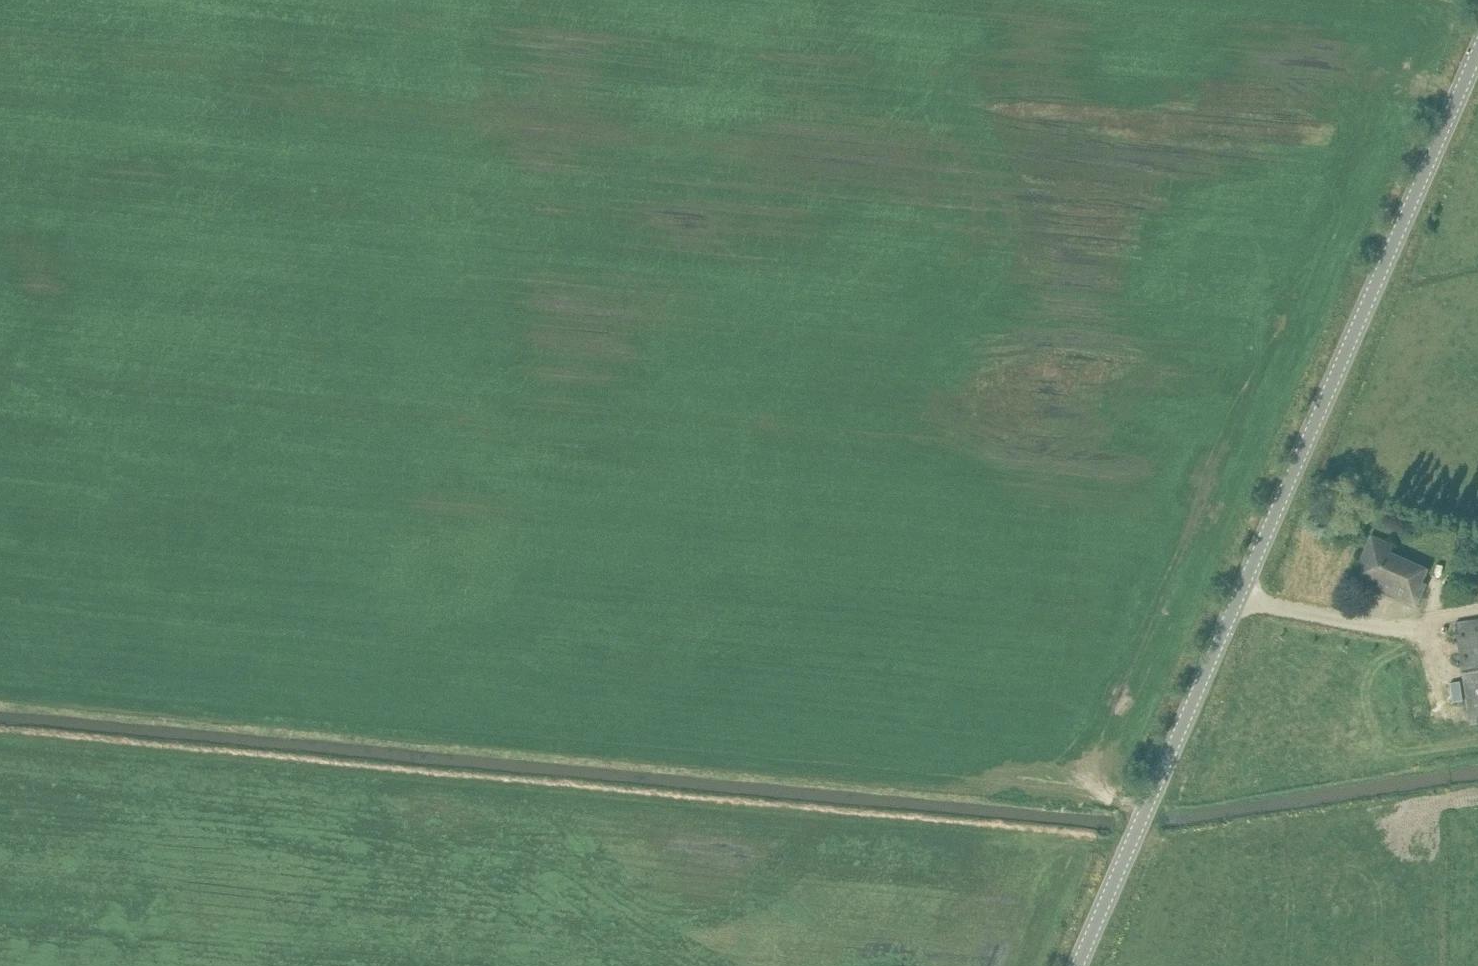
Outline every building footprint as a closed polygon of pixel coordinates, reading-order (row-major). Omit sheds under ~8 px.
[(1372,538),(1362,560),(1368,562),(1361,576),(1380,584),(1378,589),(1415,606),(1424,585),(1420,583),(1426,570),(1388,554),(1392,546),(1372,538)] [(1477,722),(1477,620),(1454,624),(1470,723),(1477,722)]
